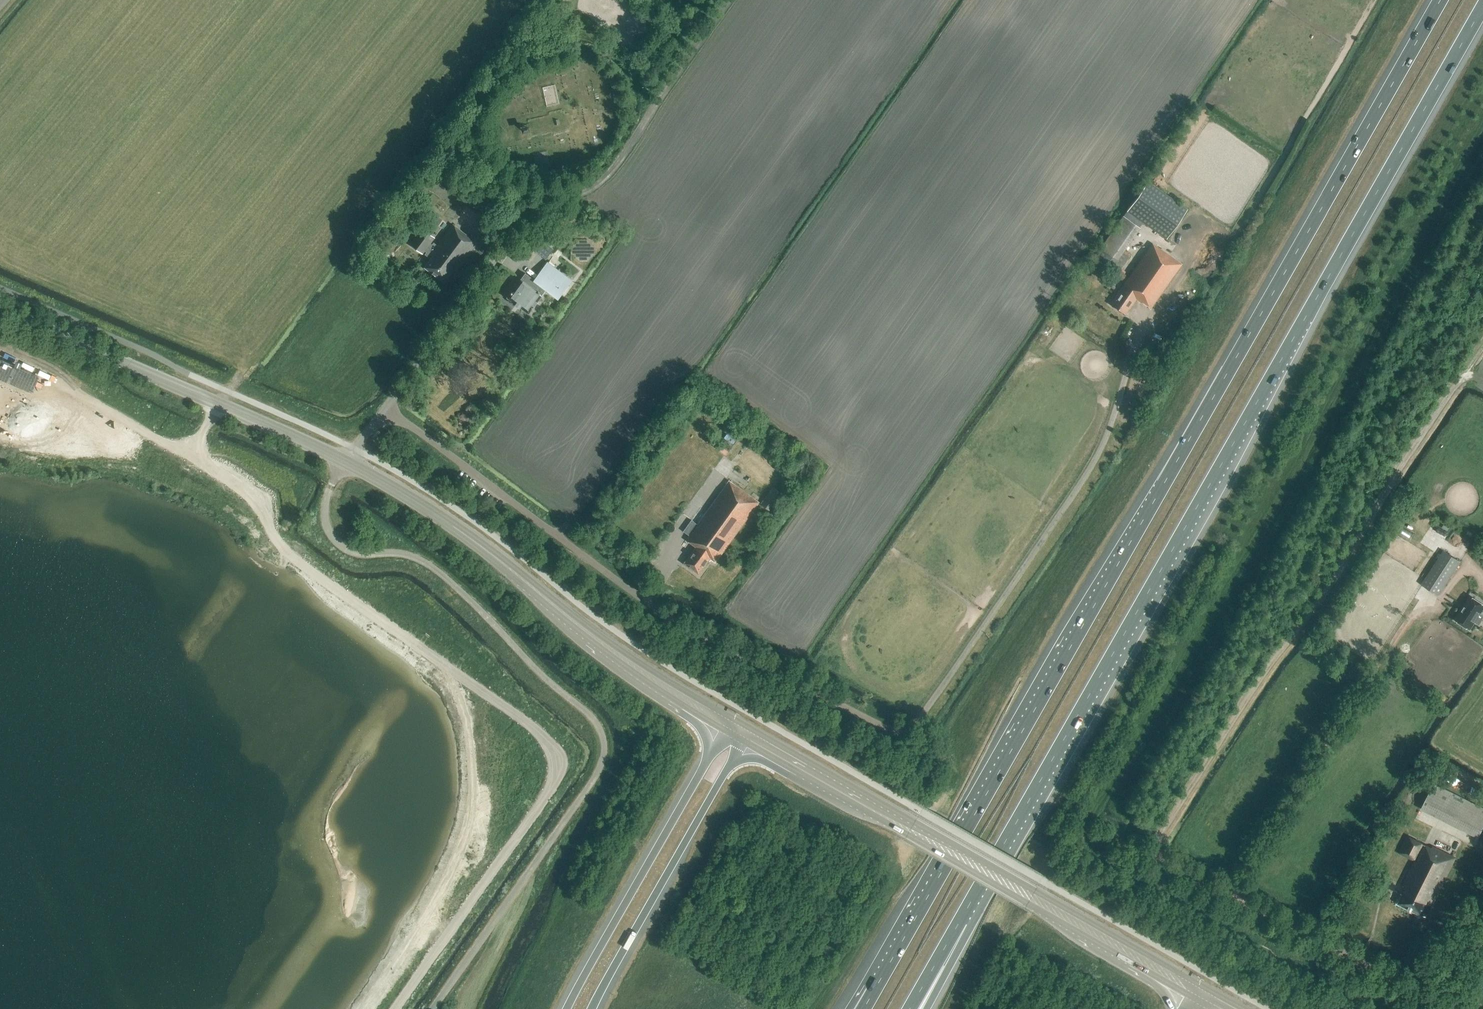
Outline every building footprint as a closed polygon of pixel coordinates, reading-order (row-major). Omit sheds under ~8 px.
[(555,84),(544,87),(548,106),(560,103),(555,84)] [(1167,239),(1188,208),(1148,180),(1124,215),(1123,214),(1093,257),(1111,269),(1141,227),(1140,226),(1143,222),(1167,239)] [(485,199),(491,192),(482,184),(476,191),(485,199)] [(455,273),(477,243),(453,224),(437,245),(434,243),(433,244),(431,243),(435,237),(422,227),(409,244),(423,254),(425,251),(427,252),(425,255),(431,259),(425,267),(444,282),(452,271),(455,273)] [(546,259),(554,248),(544,241),(536,251),(546,259)] [(1151,308),(1182,264),(1153,244),(1121,288),(1122,289),(1111,304),(1125,314),(1135,299),(1142,303),(1142,302),(1151,308)] [(557,298),(571,279),(547,261),(533,279),(526,273),(507,297),(529,313),(546,290),(557,298)] [(463,278),(468,271),(464,268),(459,275),(463,278)] [(1122,280),(1126,274),(1124,273),(1126,271),(1120,268),(1115,275),(1122,280)] [(517,356),(525,345),(519,341),(511,351),(517,356)] [(715,562),(759,502),(729,481),(697,525),(691,520),(683,531),(689,536),(686,540),(696,547),(684,563),(698,573),(704,565),(707,562),(710,559),(715,562)] [(1439,595),(1461,562),(1444,551),(1422,584),(1439,595)] [(1470,596),(1456,620),(1470,629),(1475,621),(1479,624),(1482,617),(1482,615),(1480,613),(1482,608),(1482,604),(1470,596)] [(1434,784),(1424,804),(1481,832),(1482,829),(1482,808),(1434,784)] [(1431,850),(1408,839),(1400,855),(1414,862),(1402,888),(1403,888),(1400,895),(1401,896),(1398,904),(1422,916),(1422,915),(1426,917),(1454,858),(1432,848),(1431,850)]
